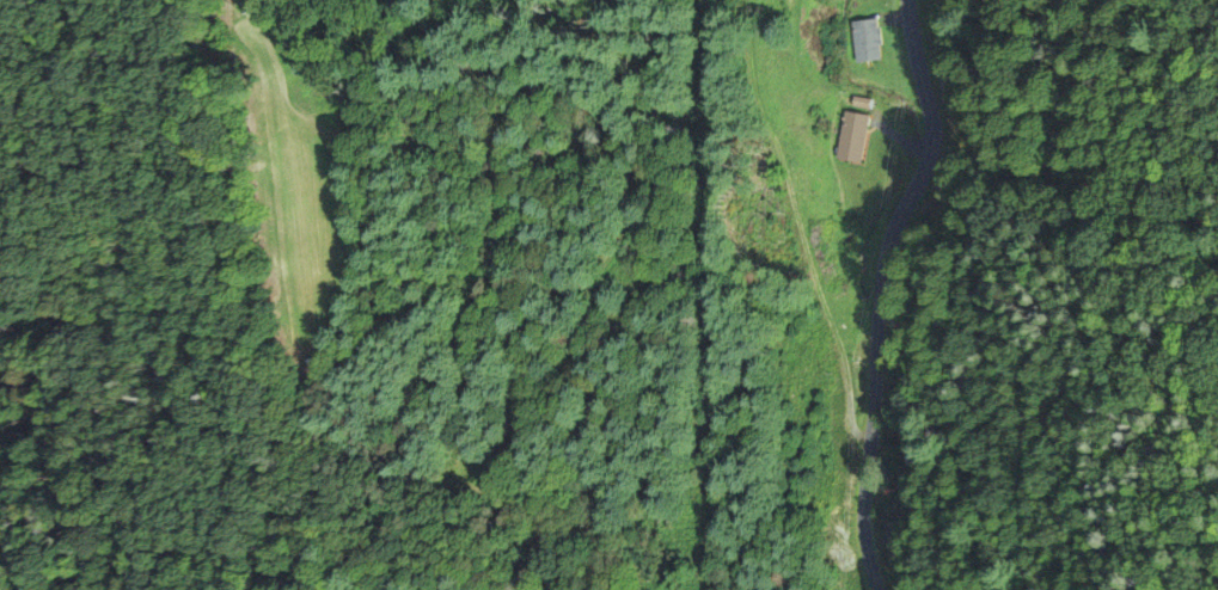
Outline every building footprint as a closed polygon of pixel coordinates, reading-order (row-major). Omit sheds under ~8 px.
[(877,59),(874,19),(847,21),(851,61),(877,59)] [(859,163),(864,114),(837,111),(832,160),(859,163)]
